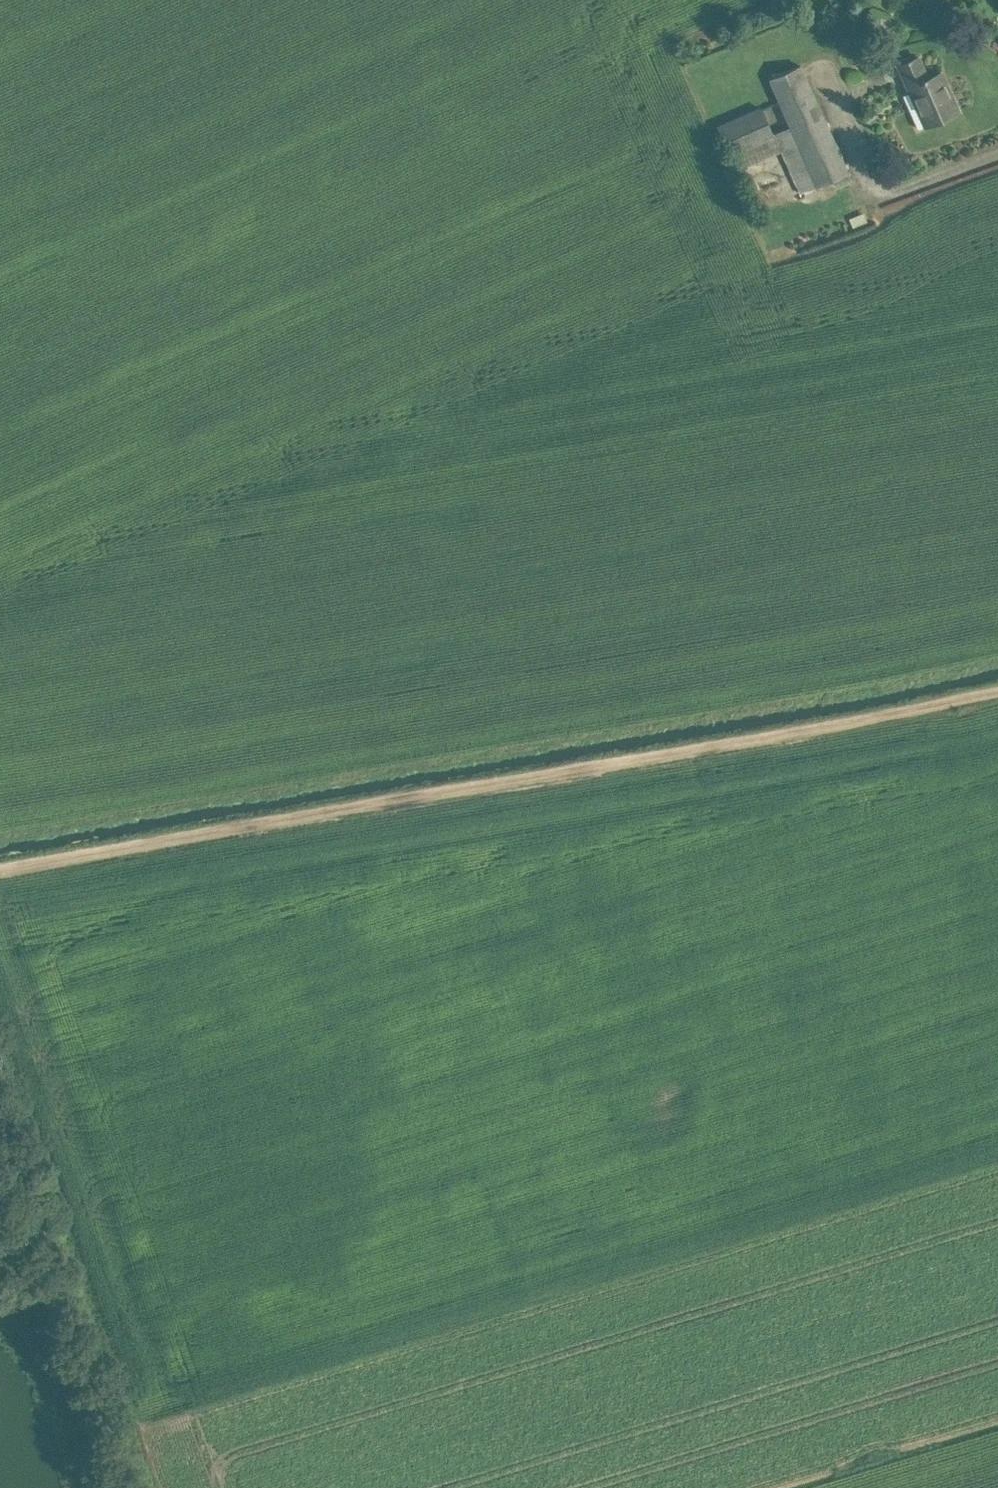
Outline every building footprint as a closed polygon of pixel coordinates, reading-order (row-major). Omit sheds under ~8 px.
[(928,77),(919,56),(896,65),(909,91),(903,94),(918,127),(923,124),(925,127),(959,112),(941,72),(928,77)] [(852,181),(817,100),(801,64),(768,79),(789,126),(774,134),(760,105),(717,123),(738,171),(781,150),(801,193),(821,184),(835,177),(839,187),(852,181)]
